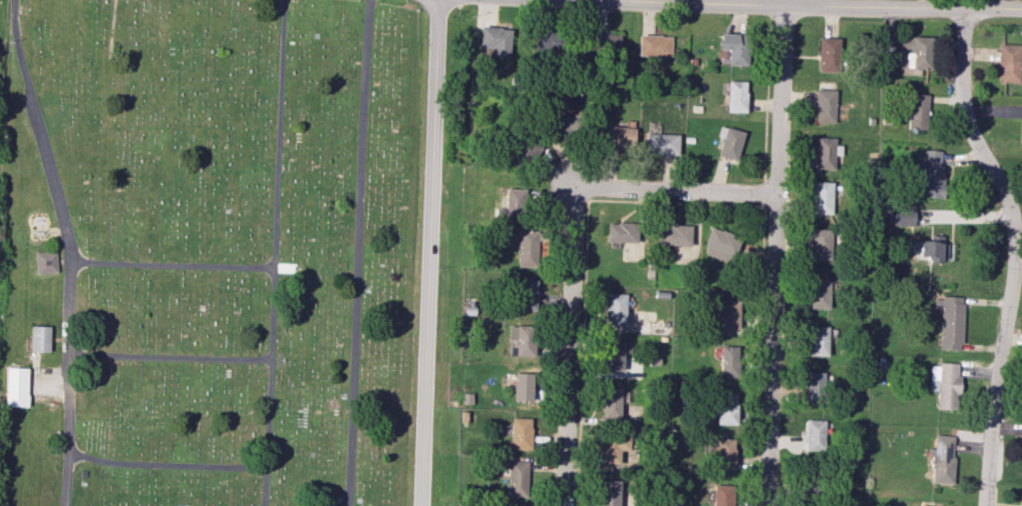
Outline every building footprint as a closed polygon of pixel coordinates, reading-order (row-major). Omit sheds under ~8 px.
[(479,46),(491,47),(491,56),(509,57),(510,28),(480,26),(479,46)] [(533,32),(534,49),(555,48),(554,31),(533,32)] [(620,33),(592,34),(592,50),(620,49),(620,33)] [(719,49),(725,49),(725,64),(746,65),(747,34),(719,33),(719,49)] [(671,56),(671,35),(639,35),(638,55),(671,56)] [(838,38),(818,38),(818,71),(838,72),(838,38)] [(1019,44),(998,44),(997,82),(1018,82),(1019,44)] [(745,112),(746,81),(727,81),(726,112),(745,112)] [(835,122),(836,90),(815,90),(814,122),(835,122)] [(927,129),(928,94),(908,94),(908,129),(927,129)] [(577,115),(551,117),(553,136),(579,135),(577,115)] [(633,121),(625,120),(625,124),(606,124),(605,147),(632,148),(633,121)] [(744,132),(719,125),(716,136),(722,138),(716,155),(735,160),(744,132)] [(677,154),(678,134),(645,133),(645,153),(677,154)] [(834,137),(815,137),(815,169),(834,169),(834,155),(840,155),(840,145),(834,145),(834,137)] [(942,198),(944,165),(940,164),(941,150),(922,149),(922,167),(911,167),(910,184),(922,184),(922,197),(942,198)] [(810,213),(831,214),(832,181),(811,181),(810,213)] [(503,218),(521,219),(523,189),(504,188),(503,218)] [(914,208),(892,208),(892,225),(914,225),(914,208)] [(635,242),(636,223),(606,222),(606,242),(635,242)] [(658,225),(657,244),(690,245),(690,225),(658,225)] [(741,238),(711,226),(701,251),(730,263),(741,238)] [(830,260),(831,229),(811,228),(810,260),(830,260)] [(537,267),(538,231),(518,230),(517,266),(537,267)] [(919,241),(919,256),(927,256),(926,260),(944,261),(945,235),(930,235),(930,241),(919,241)] [(35,273),(57,273),(56,251),(34,252),(35,273)] [(808,308),(829,308),(829,278),(809,278),(808,308)] [(535,310),(536,280),(516,279),(516,309),(535,310)] [(625,293),(605,293),(604,324),(624,324),(625,293)] [(963,297),(933,296),(933,308),(939,309),(938,349),(961,350),(963,297)] [(719,312),(718,328),(735,329),(736,300),(712,299),(711,312),(719,312)] [(509,339),(515,339),(515,356),(533,356),(533,325),(508,326),(509,339)] [(827,356),(827,326),(808,325),(807,355),(827,356)] [(49,326),(30,326),(29,351),(49,352),(49,326)] [(603,371),(621,371),(622,342),(604,342),(603,371)] [(737,346),(719,345),(718,376),(736,376),(737,346)] [(936,408),(956,409),(958,364),(929,363),(928,390),(936,391),(936,408)] [(4,406),(27,406),(28,368),(5,367),(4,406)] [(805,401),(823,401),(823,372),(805,371),(805,401)] [(532,401),(533,373),(514,373),(513,401),(532,401)] [(601,419),(619,420),(620,388),(601,387),(601,419)] [(735,425),(736,392),(715,392),(714,424),(735,425)] [(531,418),(510,418),(510,449),(530,450),(531,418)] [(803,449),(823,450),(824,420),(804,420),(803,449)] [(601,434),(600,463),(619,464),(619,451),(627,451),(628,435),(601,434)] [(954,436),(934,434),(933,448),(931,448),(928,482),(950,484),(954,436)] [(733,439),(714,438),(713,469),(732,470),(733,439)] [(507,497),(526,497),(527,461),(508,461),(507,497)] [(599,480),(598,505),(618,505),(619,480),(599,480)] [(713,484),(712,505),(731,505),(732,485),(713,484)]
